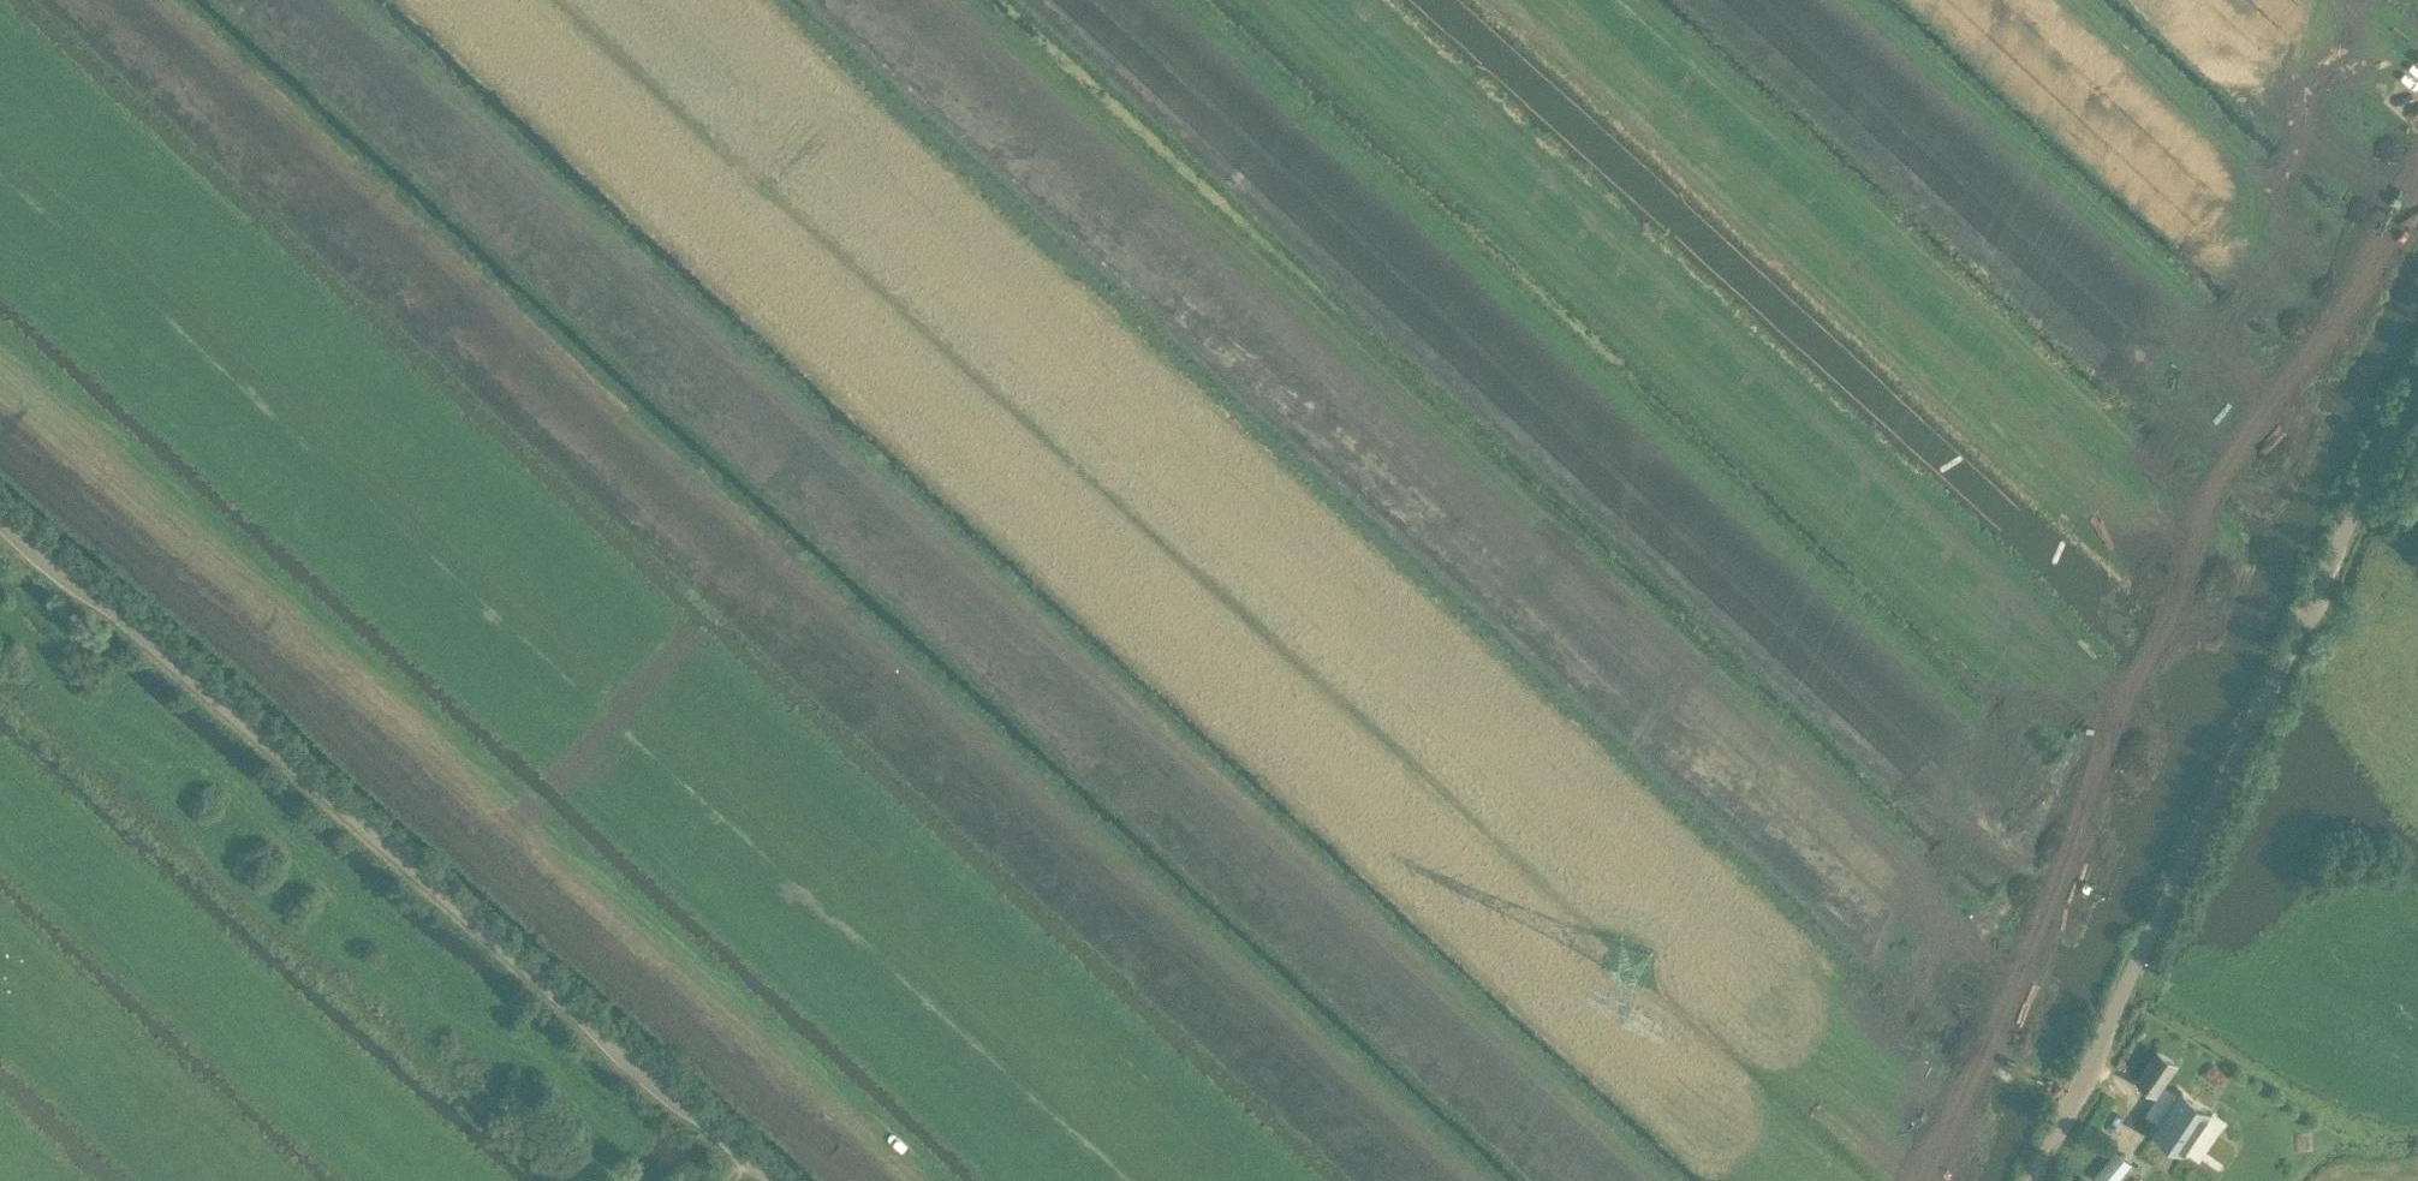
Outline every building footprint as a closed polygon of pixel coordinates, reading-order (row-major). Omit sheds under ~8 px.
[(2138,1079),(2137,1081),(2155,1093),(2175,1064),(2157,1051),(2138,1079)] [(2173,1106),(2154,1133),(2182,1153),(2183,1153),(2184,1151),(2203,1123),(2211,1112),(2182,1093),(2173,1106)] [(2132,1163),(2116,1149),(2095,1174),(2103,1180),(2117,1180),(2132,1163)]
